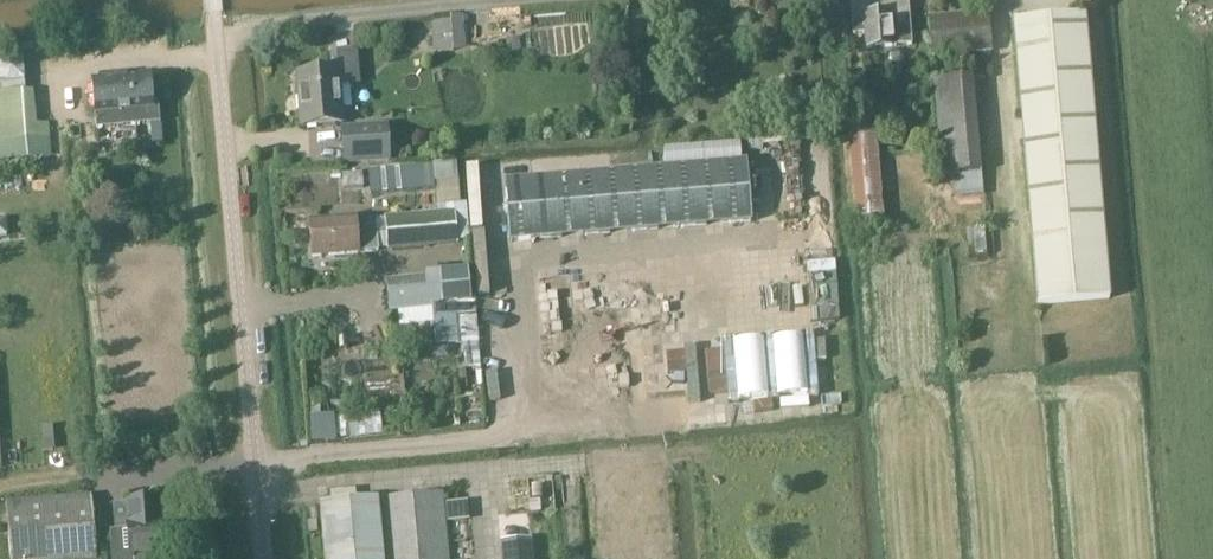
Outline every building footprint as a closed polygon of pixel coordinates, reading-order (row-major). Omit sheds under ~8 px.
[(910,0),(849,0),(852,34),(864,33),(866,49),(914,45),(910,0)] [(932,55),(989,51),(986,13),(929,17),(932,55)] [(1038,305),(1110,299),(1085,15),(1014,21),(1038,305)] [(433,23),(431,23),(433,52),(453,50),(453,49),(451,22),(433,23)] [(342,123),(340,89),(359,87),(356,52),(332,54),(333,70),(300,72),(303,126),(342,123)] [(153,102),(151,74),(122,75),(126,124),(160,121),(159,102),(153,102)] [(126,124),(122,75),(93,78),(96,112),(97,126),(126,124)] [(972,76),(935,80),(944,175),(948,174),(961,173),(963,194),(982,192),(980,172),(972,76)] [(51,158),(48,122),(35,122),(33,91),(0,93),(0,162),(51,158)] [(346,161),(394,156),(391,123),(343,128),(346,161)] [(857,220),(884,218),(876,129),(849,131),(857,220)] [(513,237),(531,236),(752,218),(748,161),(507,179),(513,237)] [(456,162),(432,163),(433,170),(434,180),(457,178),(456,162)] [(410,165),(370,169),(372,192),(434,187),(434,180),(433,170),(432,163),(410,165)] [(449,212),(390,217),(392,246),(456,242),(456,240),(469,240),(467,201),(448,203),(449,212)] [(358,227),(357,217),(311,221),(314,255),(379,250),(378,225),(358,227)] [(479,342),(473,273),(389,280),(392,309),(434,305),(437,345),(479,342)] [(435,359),(449,358),(448,346),(434,348),(435,359)] [(333,413),(309,416),(312,442),(326,441),(382,433),(380,411),(333,417),(333,413)] [(442,492),(321,504),(327,558),(384,558),(380,518),(388,517),(392,558),(448,558),(442,492)] [(7,502),(11,558),(96,558),(92,496),(7,502)] [(145,497),(125,499),(126,502),(112,503),(115,528),(109,529),(112,558),(133,558),(133,555),(169,551),(169,550),(172,550),(169,521),(148,523),(145,497)] [(501,542),(502,558),(534,558),(532,539),(501,542)]
